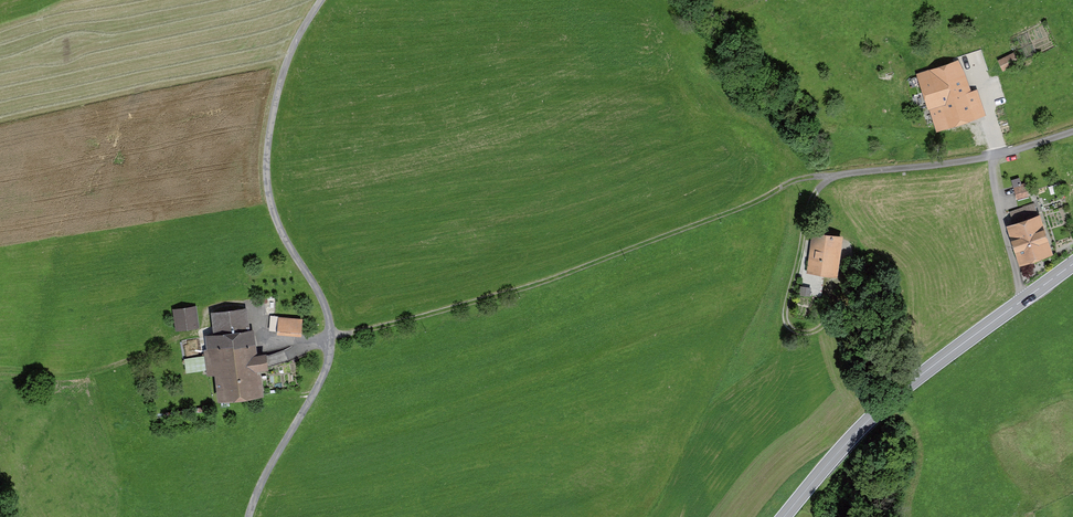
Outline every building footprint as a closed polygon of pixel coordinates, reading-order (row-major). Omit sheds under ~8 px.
[(1018,52),(1001,60),(1007,72),(1024,65),(1018,52)] [(962,62),(923,76),(942,131),(964,123),(956,101),(973,95),(962,62)] [(1024,188),(1015,190),(1020,208),(1029,206),(1024,188)] [(1032,210),(1008,217),(1011,226),(1009,227),(1021,265),(1051,256),(1039,217),(1035,219),(1032,210)] [(840,241),(812,237),(807,273),(835,277),(840,241)] [(192,308),(171,311),(174,333),(195,330),(192,308)] [(246,309),(211,313),(214,335),(249,330),(246,309)] [(302,319),(278,318),(278,336),(301,336),(302,319)] [(214,335),(201,337),(207,376),(214,375),(218,402),(264,395),(254,329),(249,330),(214,335)] [(270,360),(288,358),(287,347),(269,349),(270,360)]
